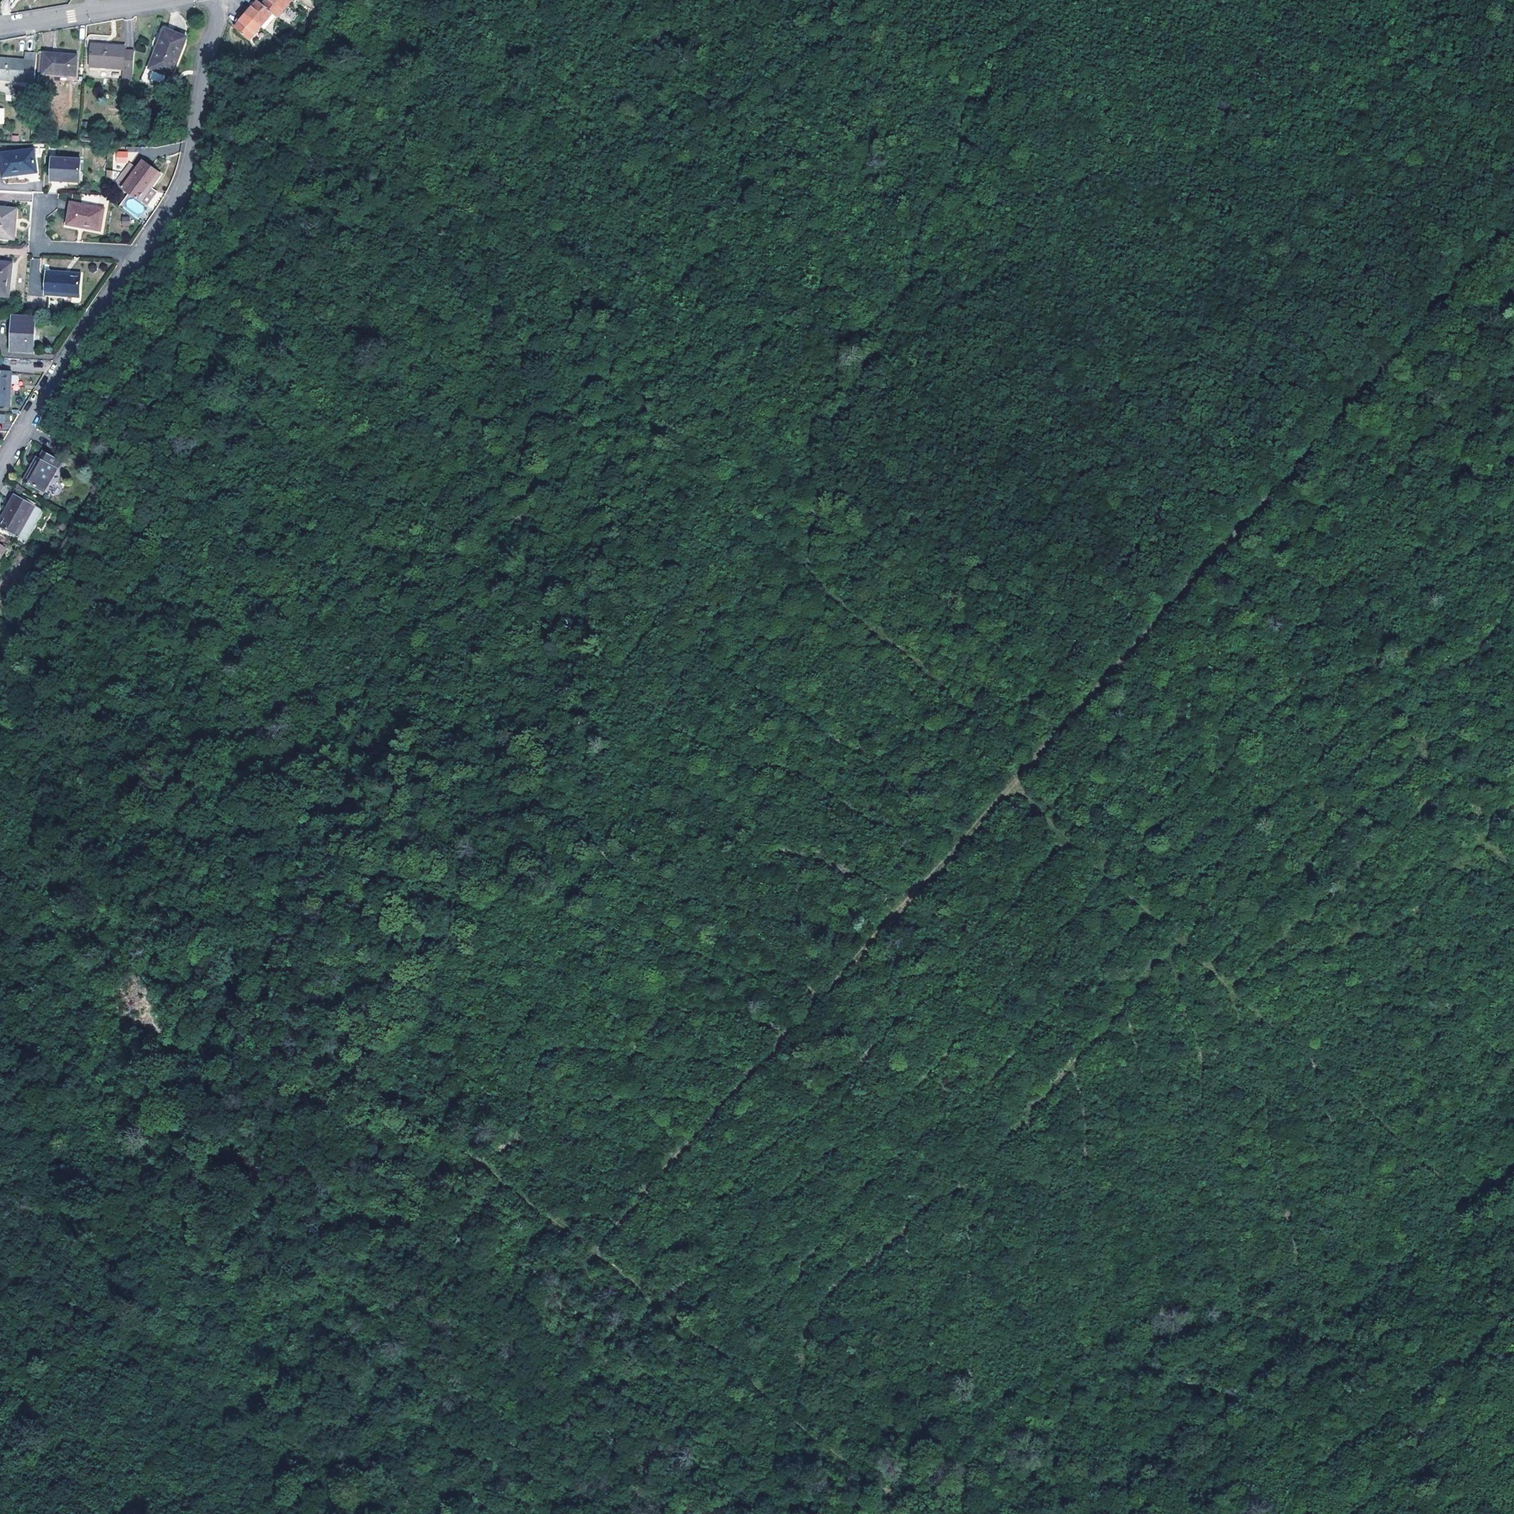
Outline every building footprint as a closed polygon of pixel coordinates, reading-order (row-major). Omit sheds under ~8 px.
[(276,18),(288,4),(284,0),(266,0),(262,5),(271,14),(276,18)] [(251,7),(246,14),(261,27),(271,14),(262,5),(257,1),(251,7)] [(261,27),(246,14),(240,21),(235,29),(249,40),(261,27)] [(158,48),(151,69),(171,76),(185,36),(163,29),(157,47),(158,48)] [(123,80),(132,81),(134,52),(125,51),(125,48),(93,45),(92,67),(124,70),(123,80)] [(35,83),(36,74),(37,54),(26,53),(25,60),(0,59),(0,81),(35,83)] [(77,56),(46,54),(44,74),(75,76),(77,56)] [(4,176),(37,172),(33,150),(1,155),(4,176)] [(116,151),(116,163),(127,162),(127,151),(116,151)] [(79,182),(80,159),(52,158),(51,180),(79,182)] [(141,201),(160,175),(142,161),(122,187),(141,201)] [(127,162),(116,183),(122,186),(133,165),(127,162)] [(100,230),(104,209),(72,202),(67,224),(100,230)] [(13,240),(15,210),(0,209),(0,239),(13,240)] [(34,258),(30,271),(37,273),(41,260),(34,258)] [(11,264),(0,263),(0,297),(8,297),(11,264)] [(46,273),(44,295),(78,297),(78,276),(46,273)] [(33,352),(34,319),(12,318),(11,351),(33,352)] [(10,373),(0,373),(0,406),(8,407),(10,373)] [(44,491),(59,462),(42,452),(38,459),(36,459),(24,481),(44,491)] [(33,507),(13,496),(0,521),(0,527),(17,536),(33,507)]
